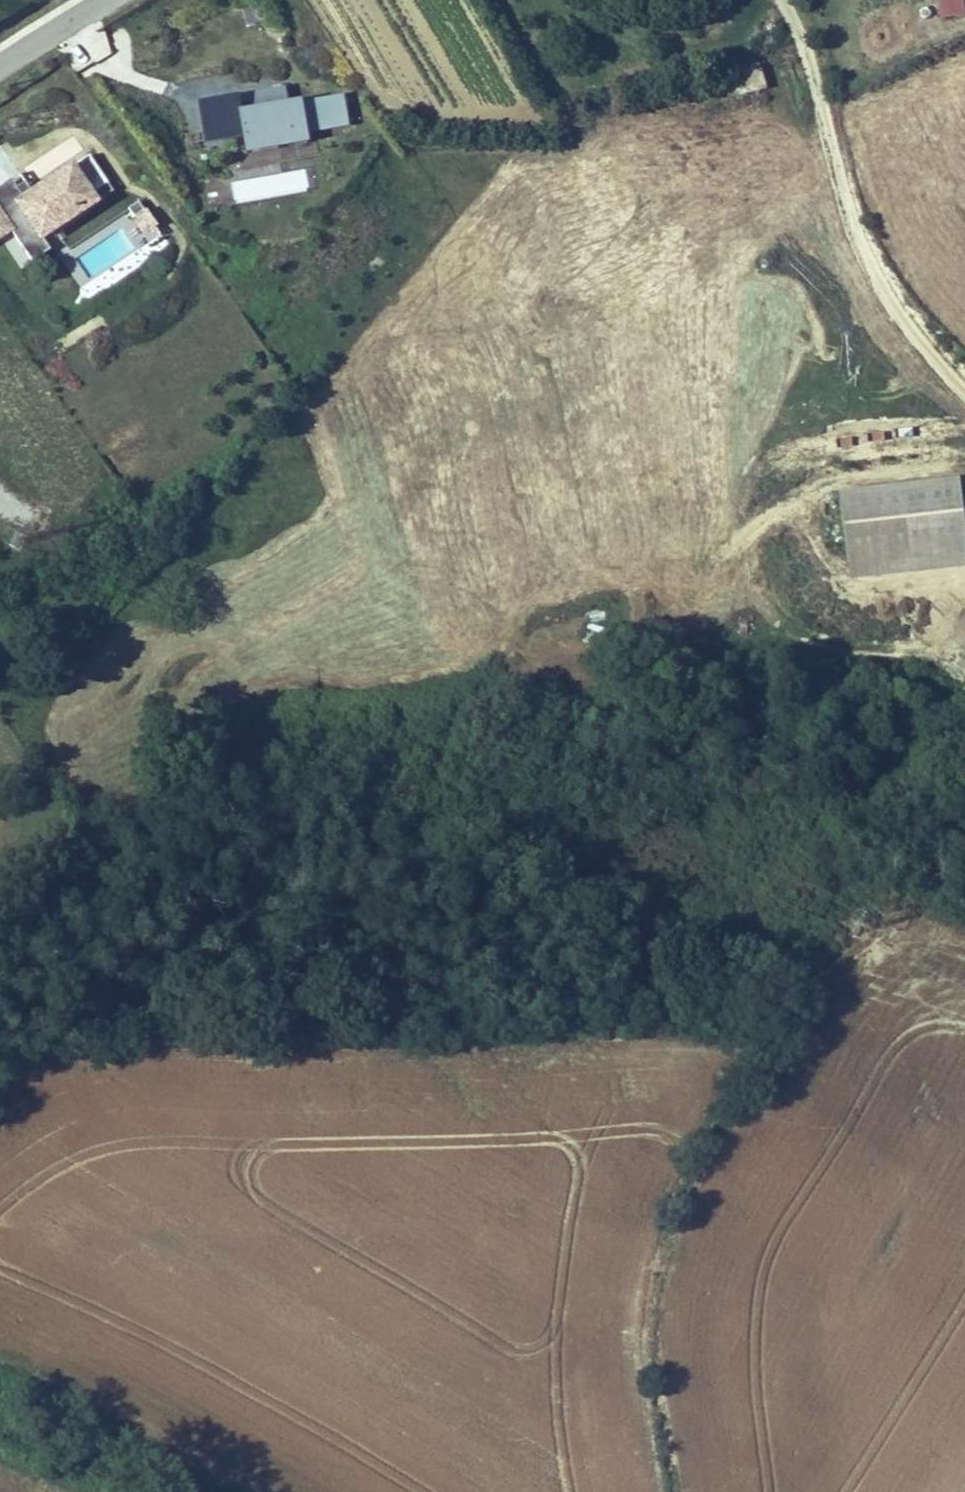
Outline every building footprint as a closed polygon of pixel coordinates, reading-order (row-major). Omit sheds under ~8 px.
[(964,15),(964,8),(964,0),(937,0),(939,18),(964,15)] [(762,67),(724,75),(728,96),(766,87),(762,67)] [(200,141),(239,135),(241,147),(308,136),(308,131),(351,123),(346,92),(302,100),(301,94),(240,104),(238,89),(193,96),(200,141)] [(95,197),(72,160),(14,196),(37,233),(95,197)] [(140,245),(160,237),(145,200),(125,208),(140,245)] [(11,229),(0,213),(0,237),(11,229)] [(69,263),(82,283),(116,260),(102,241),(69,263)] [(960,481),(841,496),(852,589),(964,575),(964,522),(960,481)]
